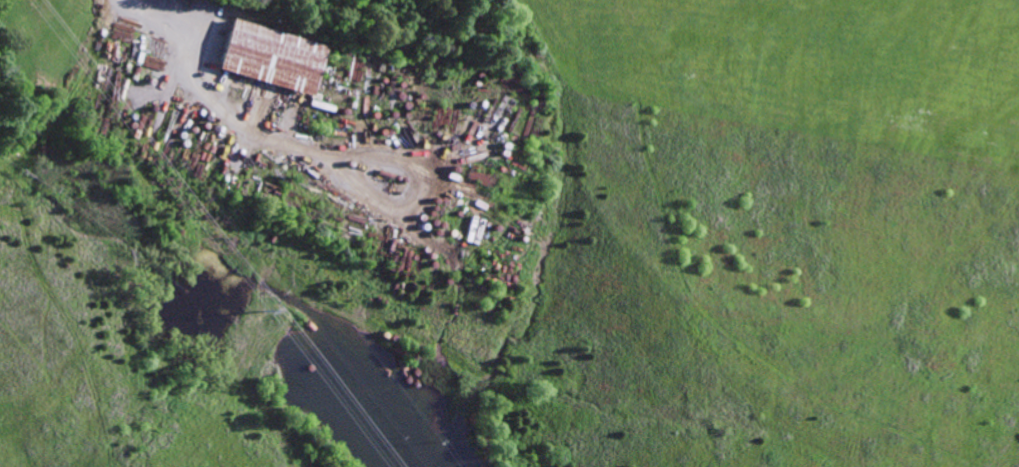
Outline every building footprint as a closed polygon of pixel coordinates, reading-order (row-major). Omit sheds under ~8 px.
[(330,45),(230,19),(216,70),(316,97),(330,45)]
